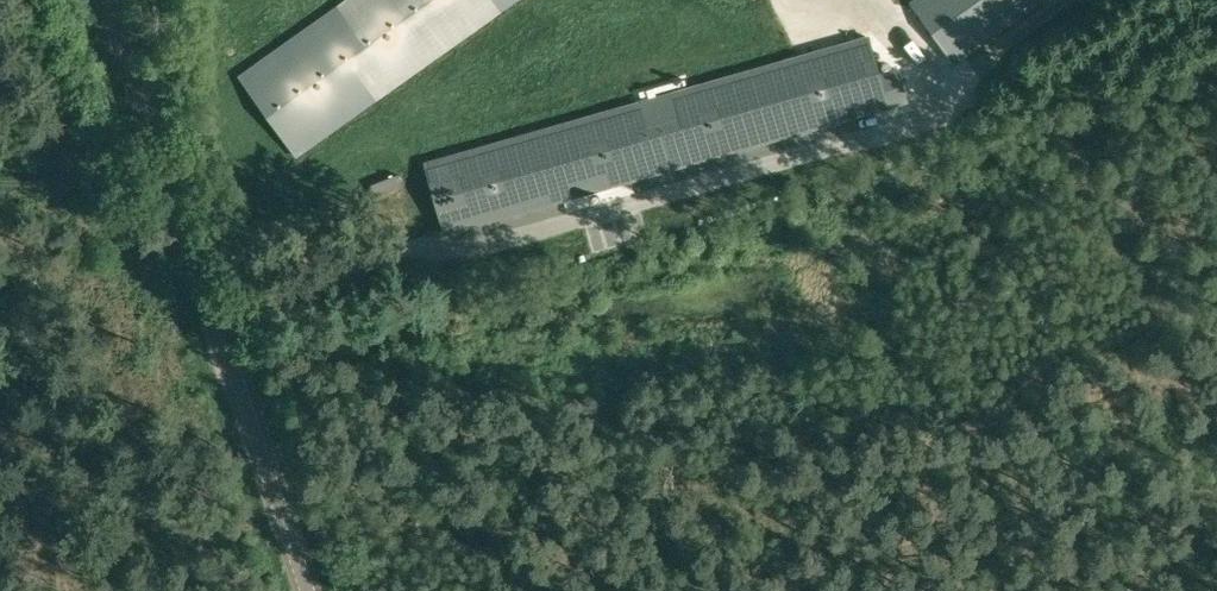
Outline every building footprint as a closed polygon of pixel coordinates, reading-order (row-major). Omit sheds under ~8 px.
[(237,74),(296,157),(408,76),(516,0),(340,0),(237,74)] [(953,63),(1041,0),(909,0),(953,63)] [(426,166),(445,236),(908,109),(899,74),(880,79),(871,43),(635,108),(426,166)]
